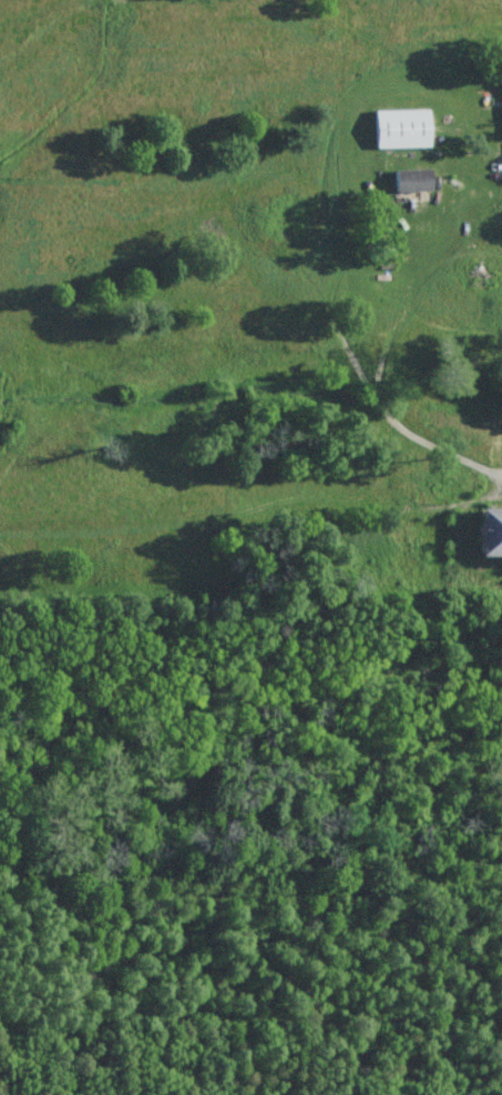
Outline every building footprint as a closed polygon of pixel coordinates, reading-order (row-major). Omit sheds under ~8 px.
[(429,109),(375,110),(376,148),(430,147),(429,109)] [(396,169),(396,192),(432,191),(431,168),(396,169)] [(479,556),(501,555),(501,508),(478,508),(479,556)]
